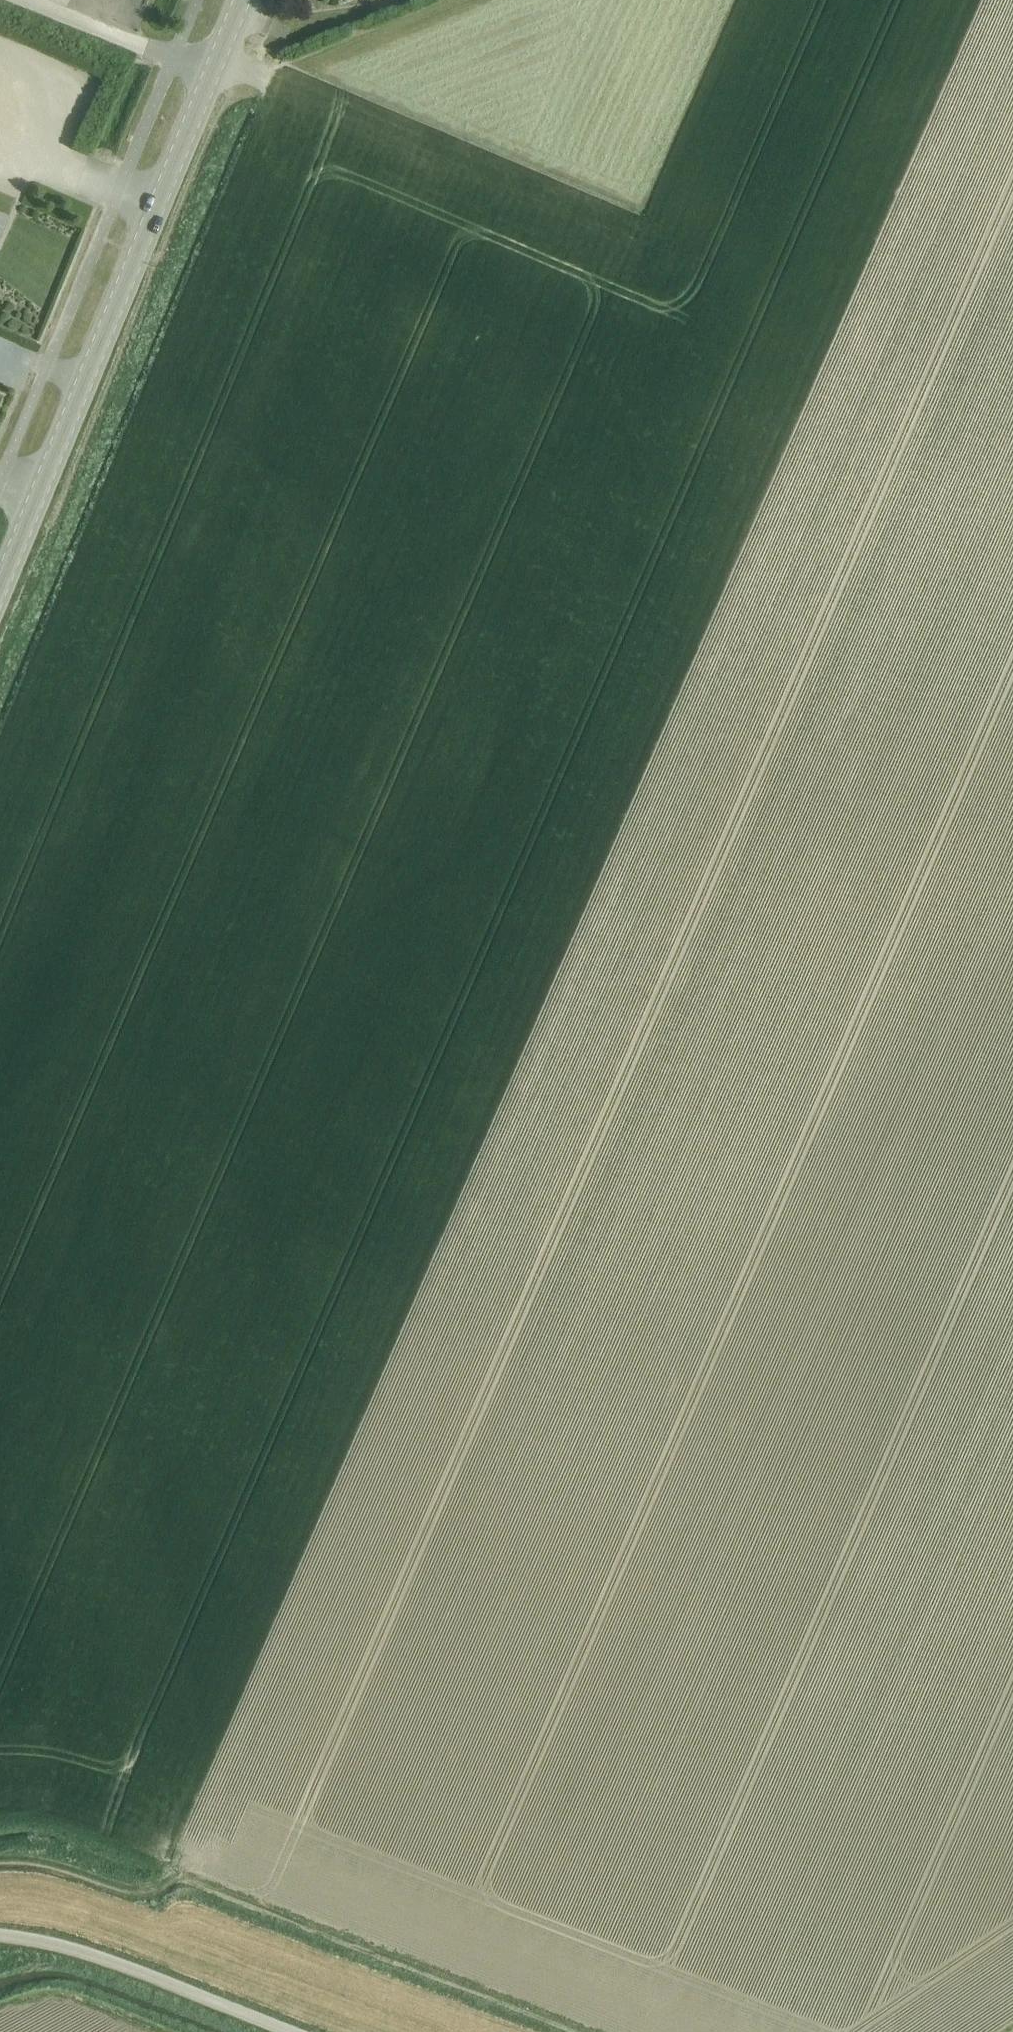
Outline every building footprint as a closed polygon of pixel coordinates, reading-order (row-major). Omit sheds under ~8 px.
[(8,218),(0,215),(0,237),(8,218)]
